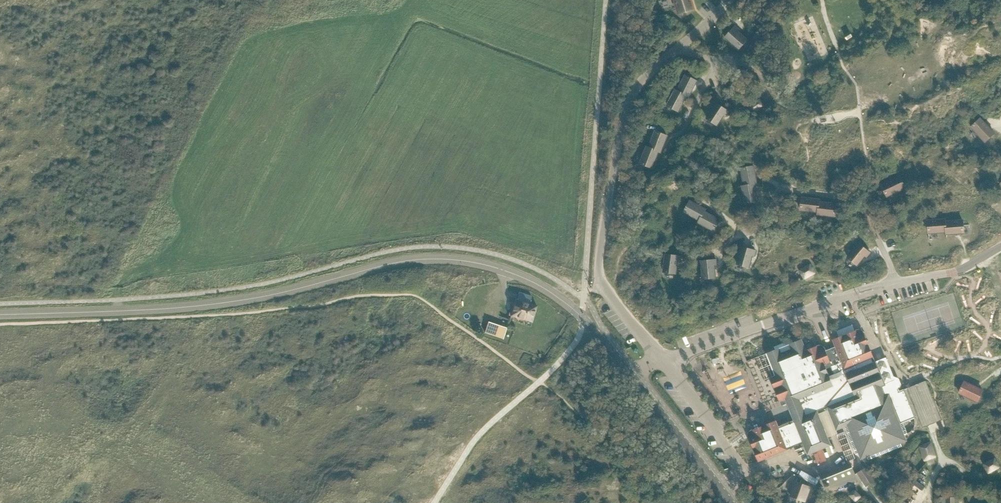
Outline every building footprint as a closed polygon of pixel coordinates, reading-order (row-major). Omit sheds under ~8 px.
[(694,9),(692,0),(675,0),(679,14),(694,9)] [(735,26),(725,37),(738,49),(747,39),(738,31),(740,29),(735,26)] [(677,90),(687,95),(689,96),(697,80),(685,75),(677,90)] [(753,77),(750,82),(759,87),(762,82),(753,77)] [(687,95),(677,90),(675,89),(667,105),(679,111),(687,95)] [(759,99),(749,105),(753,112),(764,105),(759,99)] [(716,103),(707,117),(717,125),(724,115),(726,116),(729,111),(716,103)] [(980,118),(971,127),(985,141),(994,133),(980,118)] [(655,131),(649,147),(659,151),(661,152),(667,135),(655,131)] [(659,151),(649,147),(647,146),(640,163),(652,167),(659,151)] [(744,185),(755,183),(757,183),(754,166),(741,168),(744,185)] [(900,176),(882,184),(887,196),(905,187),(900,176)] [(755,183),(744,185),(742,186),(745,203),(758,201),(755,183)] [(818,212),(819,201),(820,199),(802,197),(801,210),(818,212)] [(699,220),(704,211),(706,209),(690,200),(684,212),(699,220)] [(819,201),(818,212),(818,214),(835,216),(837,203),(819,201)] [(704,211),(699,220),(698,222),(714,231),(720,219),(704,211)] [(946,231),(945,221),(945,219),(927,220),(928,233),(946,231)] [(945,221),(946,231),(946,234),(964,232),(963,220),(945,221)] [(859,243),(847,256),(857,265),(865,255),(867,257),(870,252),(859,243)] [(742,246),(737,263),(749,267),(752,255),(755,256),(756,250),(742,246)] [(666,254),(663,271),(676,273),(678,261),(680,261),(680,256),(666,254)] [(716,259),(701,261),(703,278),(716,277),(715,265),(717,265),(716,259)] [(810,264),(800,270),(804,278),(815,272),(810,264)] [(509,312),(509,315),(532,321),(537,305),(529,303),(531,296),(519,292),(517,299),(516,299),(511,313),(509,312)] [(488,321),(485,332),(503,338),(507,327),(488,321)] [(833,339),(835,345),(824,350),(818,347),(817,346),(806,350),(802,339),(793,343),(792,339),(774,346),(776,349),(767,353),(776,375),(771,377),(782,405),(787,403),(794,419),(778,426),(776,420),(753,430),(753,431),(751,437),(749,437),(759,461),(803,443),(808,454),(831,445),(818,411),(828,407),(837,429),(845,426),(855,454),(859,452),(861,458),(867,456),(869,459),(902,446),(901,443),(907,440),(904,434),(908,433),(903,422),(917,417),(905,388),(900,390),(897,383),(891,381),(884,384),(864,333),(862,334),(857,331),(856,329),(833,339)] [(941,419),(926,380),(910,386),(909,383),(906,385),(923,427),(941,419)] [(965,381),(959,392),(977,401),(983,389),(965,381)] [(844,432),(838,434),(845,451),(851,449),(844,432)] [(931,442),(920,445),(925,460),(936,456),(931,442)] [(994,458),(984,464),(988,472),(999,466),(994,458)] [(851,462),(820,475),(827,492),(858,479),(853,469),(851,462)] [(866,467),(858,472),(866,486),(875,481),(866,467)] [(796,481),(791,495),(805,500),(810,486),(800,483),(801,479),(798,478),(796,481)] [(773,488),(770,489),(772,496),(775,495),(782,494),(780,486),(773,488)] [(816,486),(813,494),(820,496),(823,488),(816,486)] [(855,490),(850,494),(855,500),(860,496),(855,490)]
